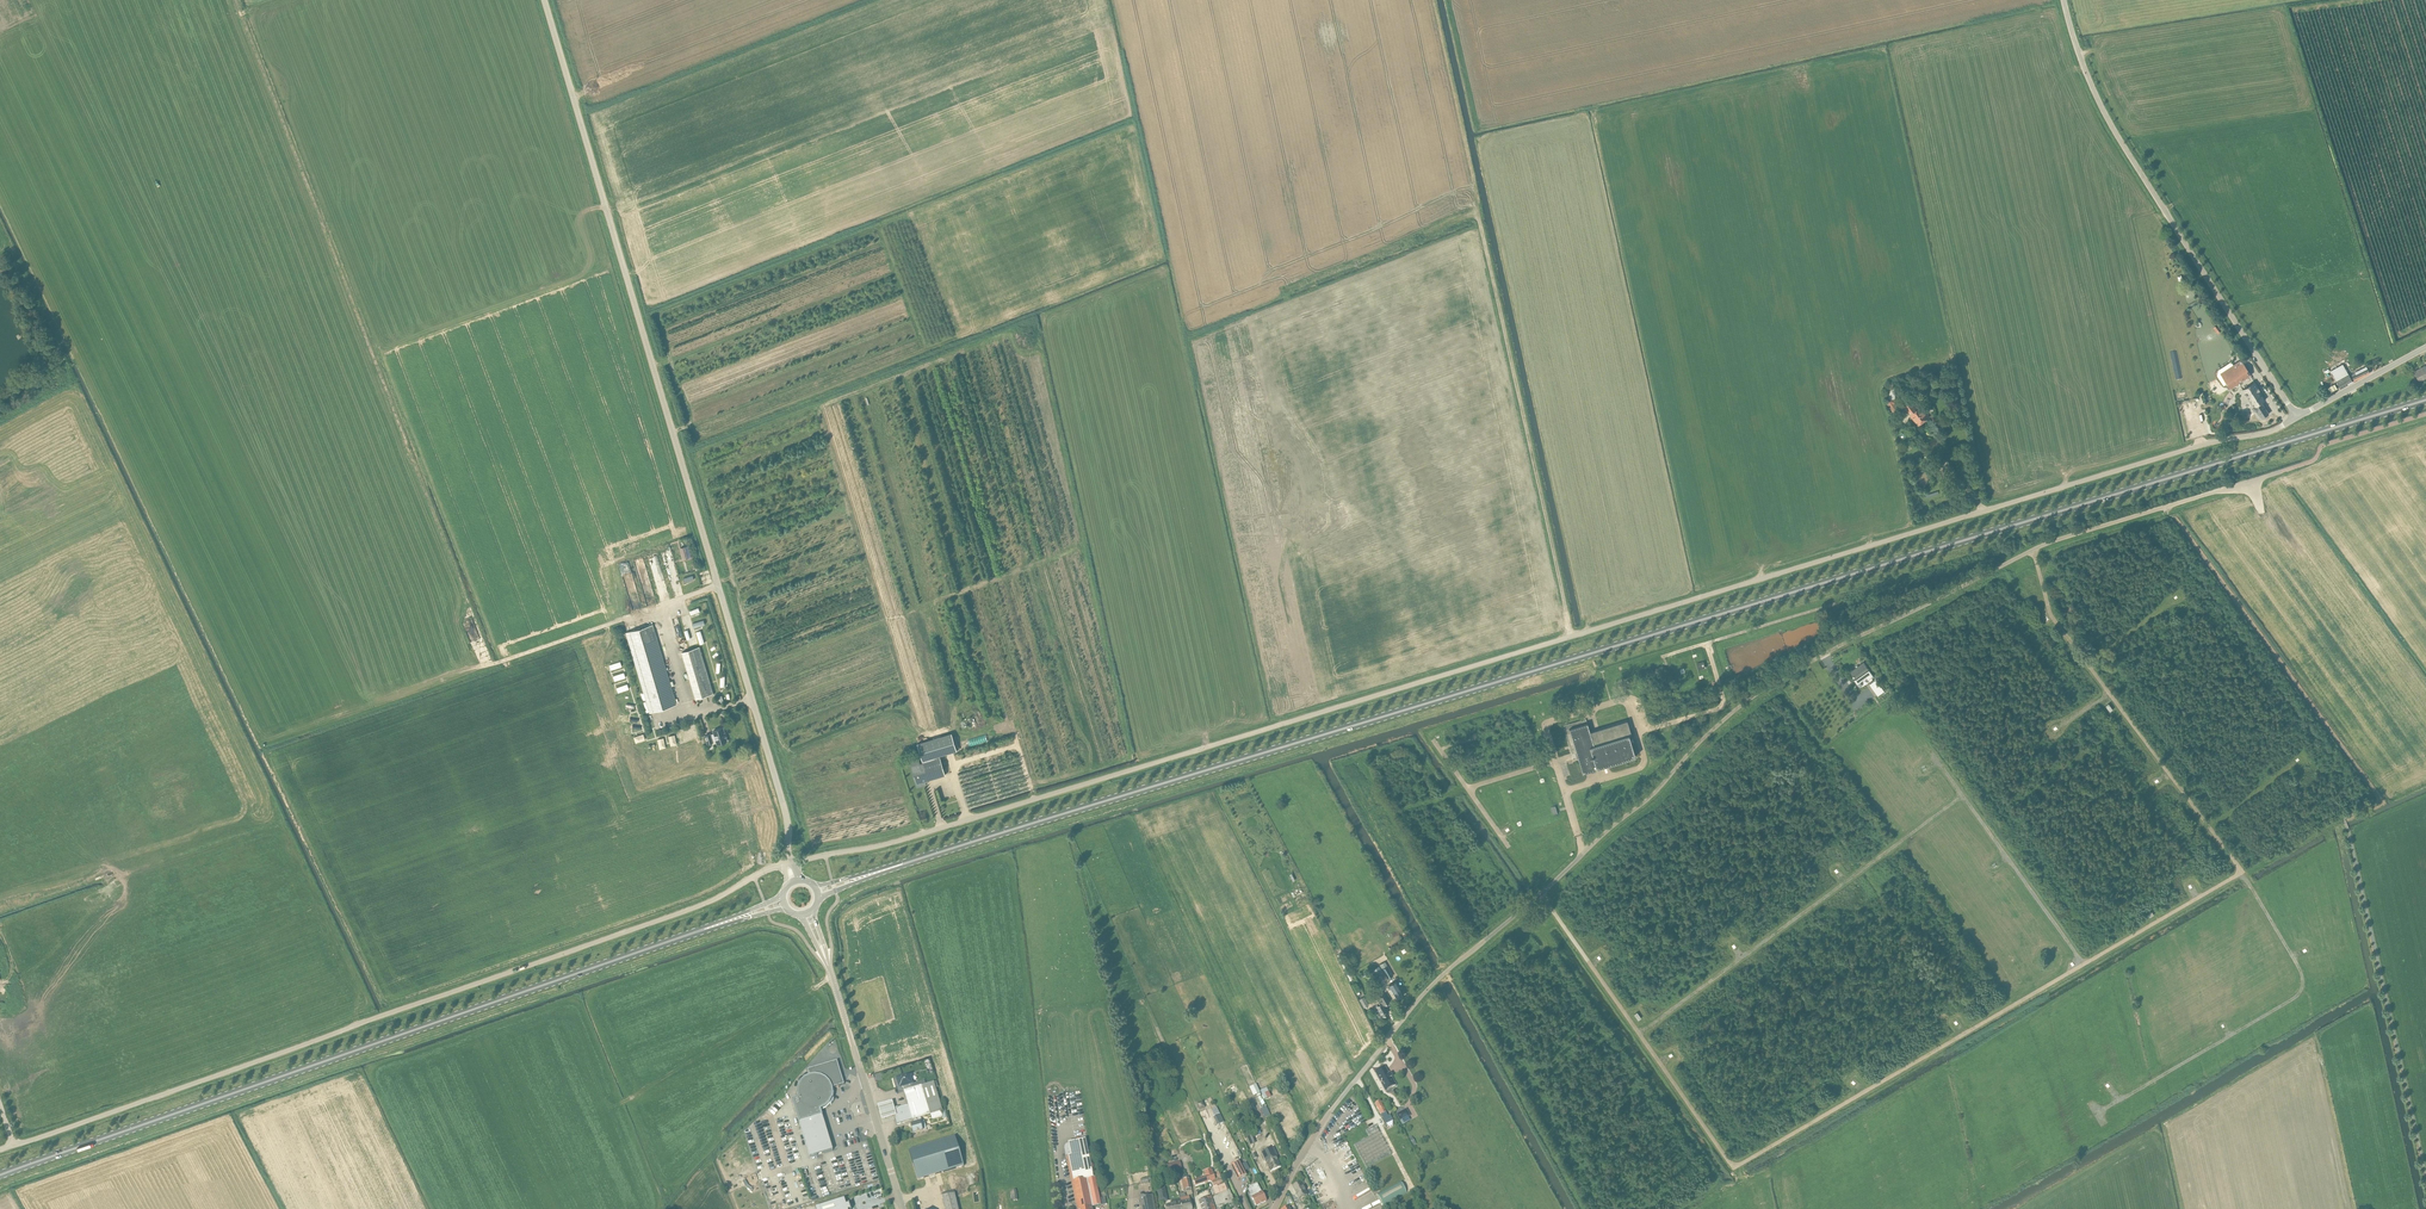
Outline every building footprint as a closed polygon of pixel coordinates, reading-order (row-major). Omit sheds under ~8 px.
[(2241,360),(2221,373),(2230,388),(2251,375),(2241,360)] [(2343,364),(2331,371),(2341,388),(2353,381),(2343,364)] [(2425,365),(2414,371),(2419,381),(2425,378),(2425,367),(2425,365)] [(2352,375),(2354,380),(2370,373),(2366,366),(2355,372),(2355,373),(2352,375)] [(2245,395),(2246,395),(2254,406),(2262,402),(2266,399),(2255,382),(2243,389),(2244,392),(2244,393),(2245,395)] [(2338,389),(2335,384),(2327,388),(2330,393),(2338,389)] [(1893,391),(1886,395),(1885,395),(1887,400),(1886,403),(1889,406),(1890,406),(1892,410),(1895,413),(1899,411),(1896,407),(1894,403),(1894,397),(1898,397),(1897,391),(1899,391),(1900,395),(1904,394),(1904,386),(1899,387),(1899,390),(1896,388),(1893,391)] [(1920,408),(1918,409),(1912,400),(1905,406),(1912,416),(1912,417),(1914,419),(1915,419),(1919,424),(1922,422),(1923,422),(1925,421),(1925,419),(1928,417),(1925,412),(1924,411),(1923,412),(1920,408)] [(2254,411),(2256,411),(2259,416),(2260,415),(2262,418),(2269,414),(2262,402),(2254,406),(2253,407),(2254,408),(2253,409),(2254,411)] [(1948,454),(1944,449),(1940,452),(1943,457),(1948,454)] [(685,546),(680,547),(683,560),(688,558),(685,546)] [(704,620),(692,623),(693,628),(705,624),(704,620)] [(627,632),(650,712),(675,704),(652,625),(627,632)] [(682,652),(696,698),(713,693),(699,647),(682,652)] [(1704,661),(1697,663),(1699,670),(1706,668),(1704,661)] [(1851,672),(1854,677),(1856,679),(1869,669),(1864,662),(1851,672)] [(1884,691),(1882,687),(1876,679),(1870,684),(1875,692),(1876,691),(1878,695),(1884,691)] [(1583,773),(1597,769),(1596,768),(1635,756),(1629,735),(1631,734),(1627,720),(1590,732),(1587,723),(1569,729),(1583,773)] [(716,740),(717,744),(720,743),(721,743),(724,742),(725,741),(727,741),(726,736),(726,735),(725,732),(723,727),(713,730),(715,734),(711,735),(711,734),(705,735),(708,744),(713,742),(713,741),(716,740)] [(919,759),(910,762),(911,766),(917,783),(926,780),(945,774),(940,757),(940,756),(957,751),(957,750),(953,736),(951,733),(917,743),(922,758),(923,762),(920,763),(919,759)] [(969,739),(971,746),(989,740),(987,733),(969,739)] [(926,811),(920,813),(922,819),(929,817),(926,811)] [(1532,854),(1541,852),(1537,836),(1544,834),(1543,827),(1526,832),(1532,854)] [(1547,858),(1540,861),(1543,867),(1550,863),(1547,858)] [(1547,874),(1554,870),(1550,863),(1543,867),(1547,874)] [(2230,899),(2227,912),(2234,913),(2236,901),(2230,899)] [(2026,968),(2028,972),(2039,966),(2038,963),(2026,968)] [(1388,966),(1382,969),(1388,978),(1393,975),(1388,966)] [(1369,970),(1374,978),(1375,980),(1379,978),(1378,977),(1383,974),(1379,967),(1374,969),(1373,967),(1369,970)] [(1388,988),(1389,989),(1392,993),(1393,992),(1397,998),(1404,994),(1396,980),(1389,985),(1390,986),(1388,988)] [(1385,1004),(1390,1001),(1387,996),(1385,993),(1376,998),(1380,1004),(1377,1006),(1379,1010),(1376,1011),(1379,1015),(1381,1014),(1382,1016),(1389,1012),(1385,1004)] [(1364,996),(1359,999),(1364,1007),(1369,1005),(1364,996)] [(1220,1001),(1227,1015),(1231,1013),(1224,999),(1220,1001)] [(798,1098),(792,1100),(799,1123),(810,1157),(833,1150),(823,1116),(821,1110),(826,1108),(830,1104),(832,1099),(833,1093),(832,1088),(844,1084),(837,1061),(831,1063),(808,1070),(810,1076),(805,1078),(801,1082),(798,1087),(797,1093),(798,1098)] [(902,1065),(903,1072),(911,1071),(910,1063),(902,1065)] [(1375,1072),(1386,1091),(1396,1085),(1390,1074),(1389,1075),(1385,1067),(1375,1072)] [(903,1077),(897,1079),(900,1088),(903,1087),(904,1091),(909,1090),(908,1086),(910,1085),(911,1085),(913,1084),(910,1075),(907,1076),(903,1077)] [(917,1087),(917,1088),(910,1090),(909,1090),(904,1091),(908,1105),(893,1110),(897,1124),(913,1120),(921,1117),(931,1114),(941,1111),(943,1111),(940,1101),(936,1088),(938,1087),(936,1082),(934,1082),(924,1085),(917,1087)] [(1271,1097),(1268,1091),(1266,1088),(1260,1091),(1264,1100),(1271,1097)] [(892,1100),(878,1104),(882,1118),(896,1114),(892,1100)] [(1380,1101),(1375,1104),(1378,1109),(1383,1119),(1384,1118),(1386,1123),(1392,1121),(1389,1115),(1388,1116),(1383,1106),(1380,1101)] [(1265,1118),(1271,1116),(1268,1106),(1262,1108),(1265,1118)] [(1397,1115),(1400,1121),(1410,1116),(1406,1109),(1397,1115)] [(1220,1114),(1213,1117),(1218,1126),(1224,1123),(1220,1114)] [(911,1125),(914,1134),(923,1131),(927,1130),(924,1121),(922,1121),(921,1117),(913,1120),(914,1124),(911,1125)] [(1366,1169),(1391,1155),(1375,1125),(1366,1130),(1369,1137),(1354,1146),(1366,1169)] [(1250,1146),(1256,1143),(1252,1134),(1246,1136),(1250,1146)] [(964,1166),(955,1137),(909,1151),(918,1180),(964,1166)] [(1064,1143),(1066,1157),(1077,1208),(1079,1207),(1080,1208),(1084,1208),(1083,1202),(1088,1201),(1088,1202),(1092,1201),(1093,1207),(1101,1205),(1107,1204),(1105,1198),(1105,1197),(1099,1199),(1090,1152),(1087,1152),(1084,1139),(1068,1143),(1064,1143)] [(1276,1157),(1279,1157),(1274,1147),(1262,1153),(1270,1172),(1281,1167),(1276,1157)] [(1169,1173),(1182,1170),(1180,1161),(1167,1165),(1169,1173)] [(1238,1179),(1247,1175),(1240,1162),(1234,1165),(1233,1163),(1231,1164),(1238,1179)] [(1225,1182),(1221,1171),(1215,1174),(1217,1178),(1215,1179),(1212,1169),(1204,1172),(1206,1177),(1199,1179),(1194,1181),(1195,1186),(1211,1181),(1211,1182),(1212,1182),(1214,1187),(1225,1182)] [(1191,1189),(1189,1178),(1181,1180),(1183,1190),(1191,1189)] [(1401,1181),(1377,1194),(1383,1206),(1407,1193),(1401,1181)] [(1299,1199),(1307,1195),(1304,1188),(1301,1183),(1293,1187),(1296,1192),(1299,1199)] [(1215,1195),(1227,1190),(1224,1184),(1217,1186),(1217,1185),(1212,1187),(1215,1195)] [(1250,1193),(1256,1206),(1266,1201),(1258,1184),(1254,1186),(1256,1190),(1250,1193)] [(1010,1193),(1010,1199),(1013,1199),(1013,1201),(1018,1201),(1016,1189),(1011,1190),(1012,1193),(1010,1193)] [(964,1192),(942,1197),(945,1208),(968,1208),(966,1200),(969,1199),(968,1191),(964,1192)] [(1370,1193),(1359,1198),(1361,1201),(1372,1196),(1370,1193)] [(1142,1208),(1156,1208),(1153,1195),(1140,1197),(1142,1208)] [(1190,1196),(1180,1198),(1180,1199),(1177,1200),(1179,1208),(1192,1208),(1190,1196)] [(1198,1201),(1201,1208),(1215,1208),(1211,1197),(1198,1201)] [(816,1208),(851,1208),(849,1203),(849,1204),(846,1205),(845,1199),(816,1208)] [(1177,1200),(1171,1201),(1172,1204),(1165,1205),(1166,1208),(1179,1208),(1177,1200)]
